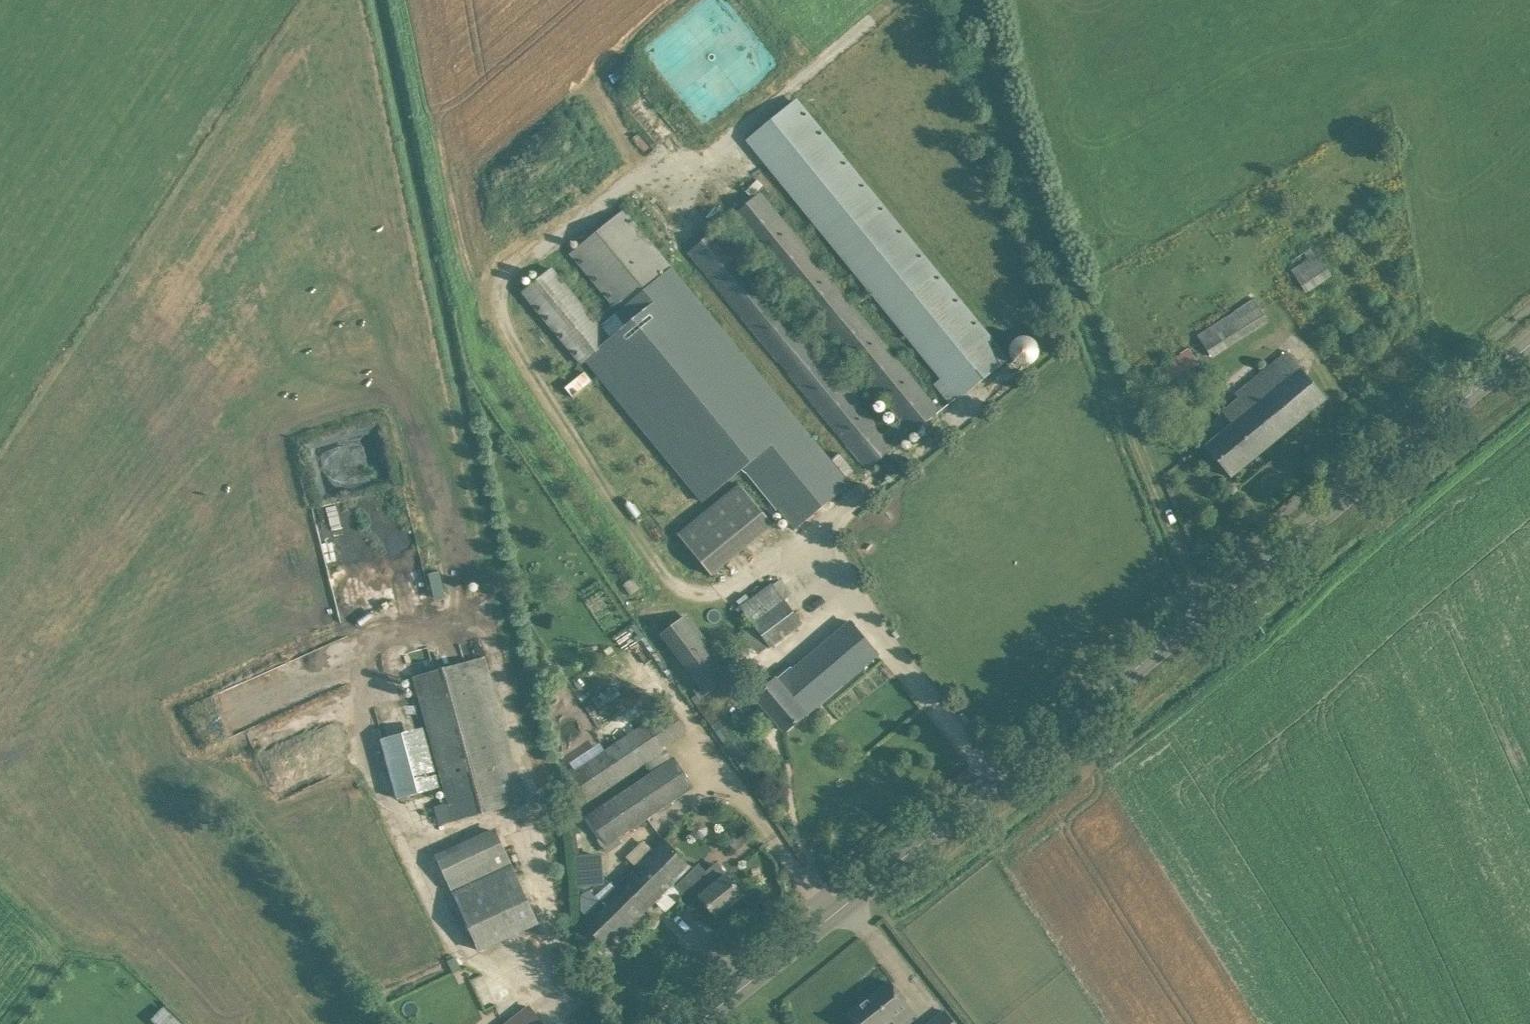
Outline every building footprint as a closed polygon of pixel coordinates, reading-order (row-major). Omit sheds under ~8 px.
[(1006,357),(795,99),(746,140),(930,362),(943,378),(935,384),(949,401),(956,395),(957,396),(1006,357)] [(790,371),(856,453),(868,469),(939,411),(760,193),(734,215),(824,324),(805,339),(716,230),(689,252),(779,361),(775,365),(784,376),(790,371)] [(613,304),(595,320),(553,268),(523,293),(581,363),(586,359),(703,501),(744,467),(795,529),(850,484),(624,210),(571,253),(613,304)] [(1299,264),(1292,269),(1305,290),(1331,274),(1314,247),(1295,258),(1299,264)] [(1198,336),(1211,356),(1267,320),(1254,300),(1198,336)] [(1189,348),(1158,368),(1168,383),(1199,363),(1189,348)] [(1206,446),(1218,461),(1231,476),(1326,398),(1288,351),(1235,394),(1239,398),(1222,411),(1233,423),(1206,446)] [(562,387),(570,396),(584,383),(576,373),(562,387)] [(678,532),(713,575),(774,524),(738,482),(678,532)] [(446,598),(440,570),(429,573),(435,600),(446,598)] [(632,578),(623,584),(630,594),(639,588),(632,578)] [(803,623),(785,600),(793,594),(782,578),(774,584),(773,582),(740,605),(754,624),(771,647),(803,623)] [(660,633),(682,663),(702,689),(706,695),(728,678),(705,646),(682,616),(660,633)] [(855,626),(796,672),(792,667),(756,696),(785,731),(868,668),(859,657),(871,647),(855,626)] [(435,806),(440,825),(524,802),(484,657),(416,676),(451,802),(435,806)] [(702,689),(691,697),(696,702),(706,695),(702,689)] [(672,707),(572,774),(587,800),(666,748),(662,742),(685,727),(672,707)] [(423,727),(381,738),(397,797),(439,786),(423,727)] [(688,749),(649,775),(589,815),(608,843),(707,777),(688,749)] [(495,827),(437,854),(481,949),(539,922),(495,827)] [(582,922),(594,934),(608,948),(691,866),(677,852),(683,846),(671,834),(582,922)] [(599,884),(598,852),(576,853),(577,884),(599,884)] [(675,883),(677,885),(684,894),(693,886),(717,916),(743,895),(727,874),(716,883),(699,863),(675,883)] [(857,1023),(885,1023),(892,1018),(897,1023),(901,1023),(915,1013),(890,982),(849,1014),(857,1023)] [(152,1019),(158,1023),(160,1023),(171,1012),(164,1005),(152,1019)] [(530,1006),(507,1023),(544,1023),(530,1006)] [(928,1023),(956,1023),(945,1010),(928,1023)]
